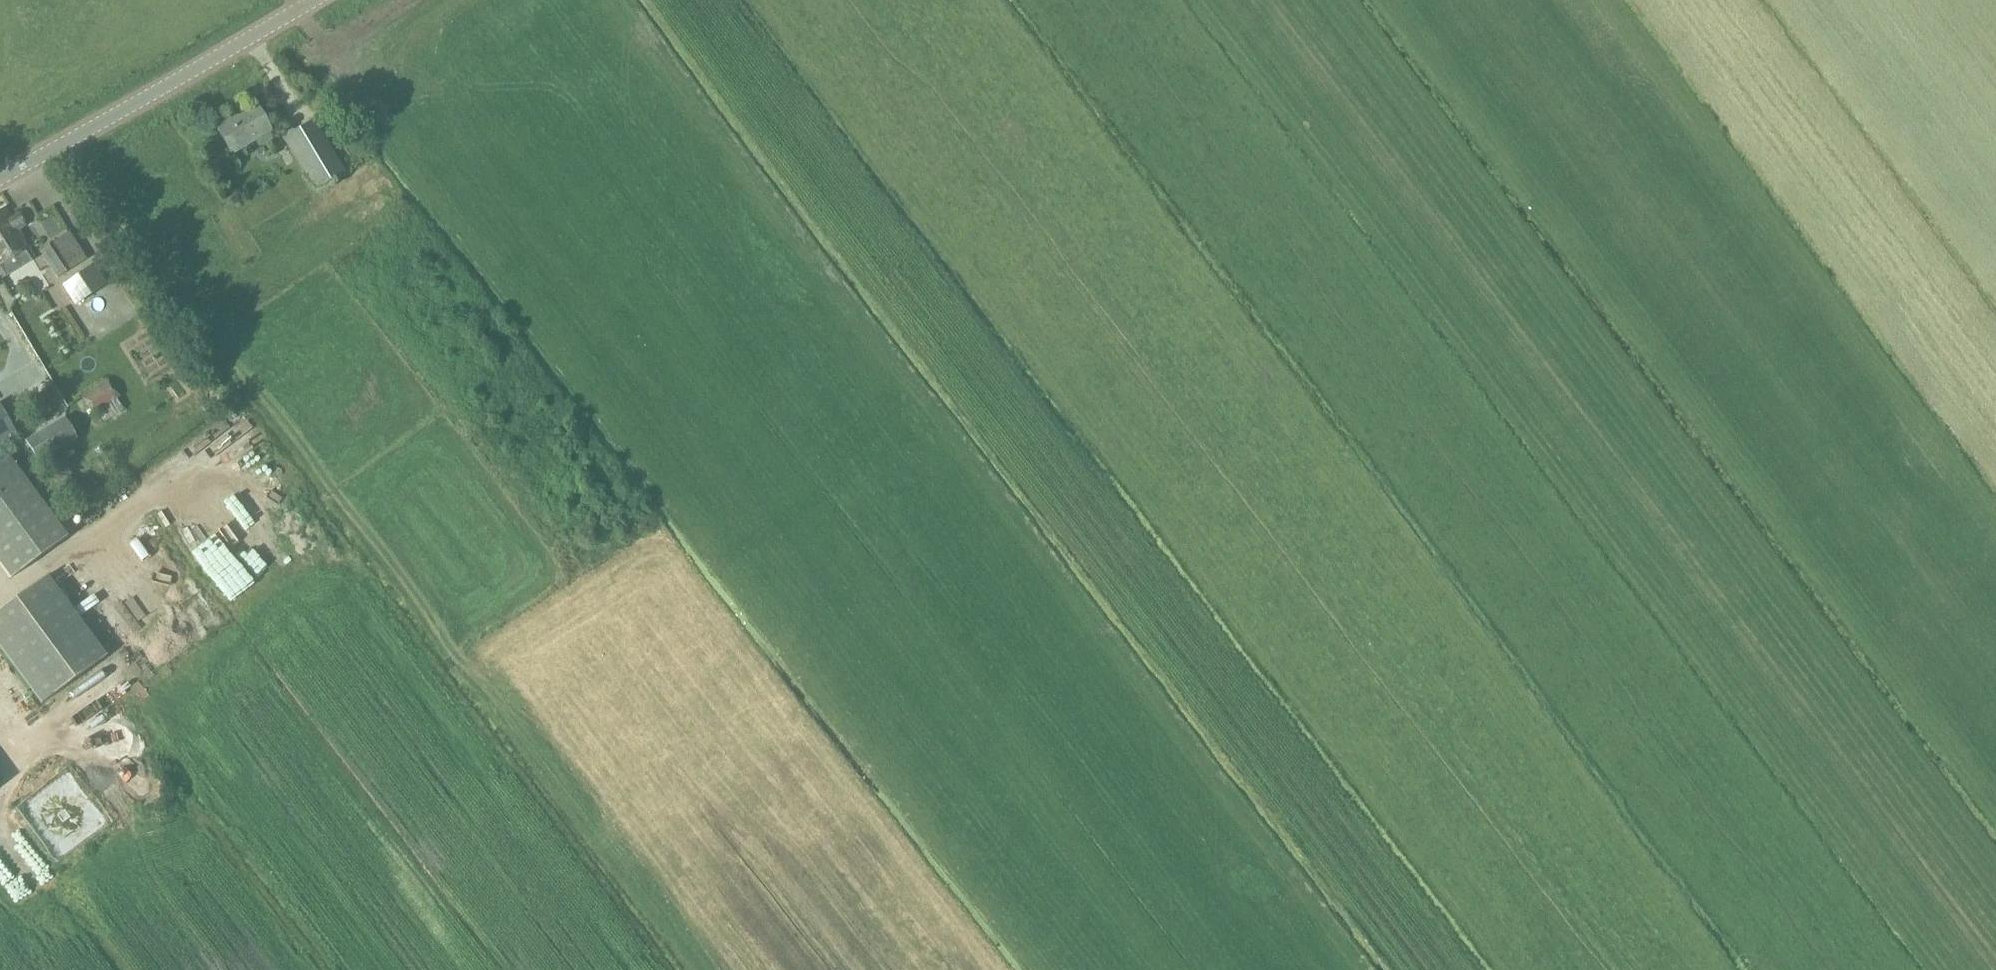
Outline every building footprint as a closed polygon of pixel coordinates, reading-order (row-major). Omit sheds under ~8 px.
[(231,155),(272,131),(256,105),(216,128),(231,155)] [(283,139),(315,192),(347,173),(329,144),(338,139),(324,115),(283,139)] [(0,212),(0,276),(2,279),(35,259),(17,229),(24,225),(18,215),(11,220),(4,209),(0,212)] [(57,241),(40,252),(57,279),(74,269),(73,267),(84,261),(82,258),(75,262),(74,261),(71,263),(57,241)] [(107,286),(94,265),(61,286),(74,306),(107,286)] [(94,415),(120,397),(109,380),(83,399),(94,415)] [(0,408),(0,441),(14,433),(0,408)] [(65,419),(27,441),(39,462),(77,440),(65,419)] [(204,433),(184,452),(196,465),(216,446),(204,433)] [(10,458),(0,465),(0,563),(11,578),(68,537),(10,458)] [(59,484),(72,475),(60,458),(47,467),(59,484)] [(48,576),(0,612),(0,649),(41,705),(107,656),(48,576)] [(115,604),(135,627),(143,620),(123,596),(115,604)] [(114,741),(139,737),(137,723),(112,727),(114,741)] [(51,857),(104,819),(68,769),(14,807),(51,857)] [(21,771),(12,775),(20,790),(29,786),(21,771)] [(114,781),(106,786),(123,808),(130,802),(114,781)]
